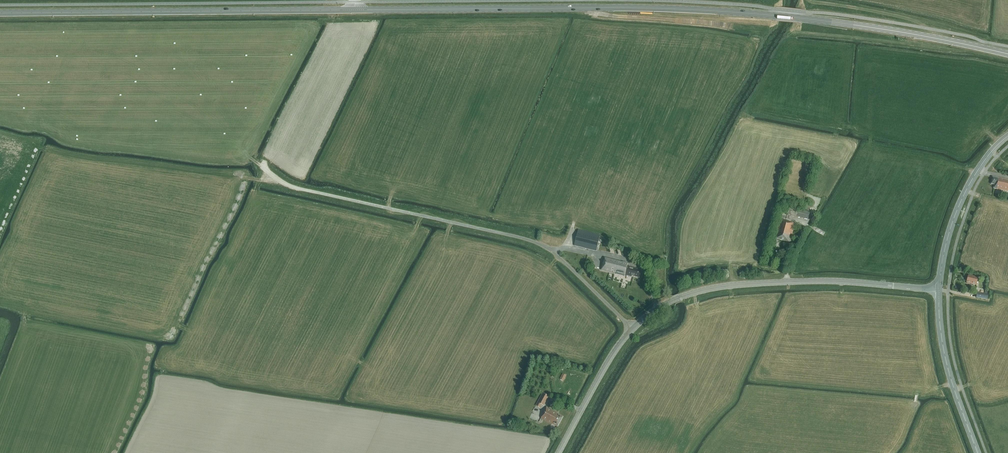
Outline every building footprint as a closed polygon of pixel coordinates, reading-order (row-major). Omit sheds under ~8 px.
[(993,177),(991,184),(995,185),(994,188),(1007,191),(1007,180),(993,177)] [(788,207),(787,214),(808,219),(810,212),(788,207)] [(780,219),(775,238),(790,242),(795,224),(791,223),(791,222),(780,219)] [(601,235),(578,230),(574,246),(597,251),(601,235)] [(632,276),(636,277),(640,278),(641,270),(629,267),(630,266),(628,266),(628,263),(605,258),(604,261),(603,261),(601,270),(627,276),(632,277),(632,276)] [(977,285),(979,276),(975,275),(975,277),(969,275),(969,277),(968,277),(967,283),(973,284),(977,285)] [(544,406),(549,396),(543,393),(537,402),(544,406)] [(552,424),(558,427),(563,416),(557,413),(557,412),(547,407),(542,415),(543,415),(541,419),(552,424)]
